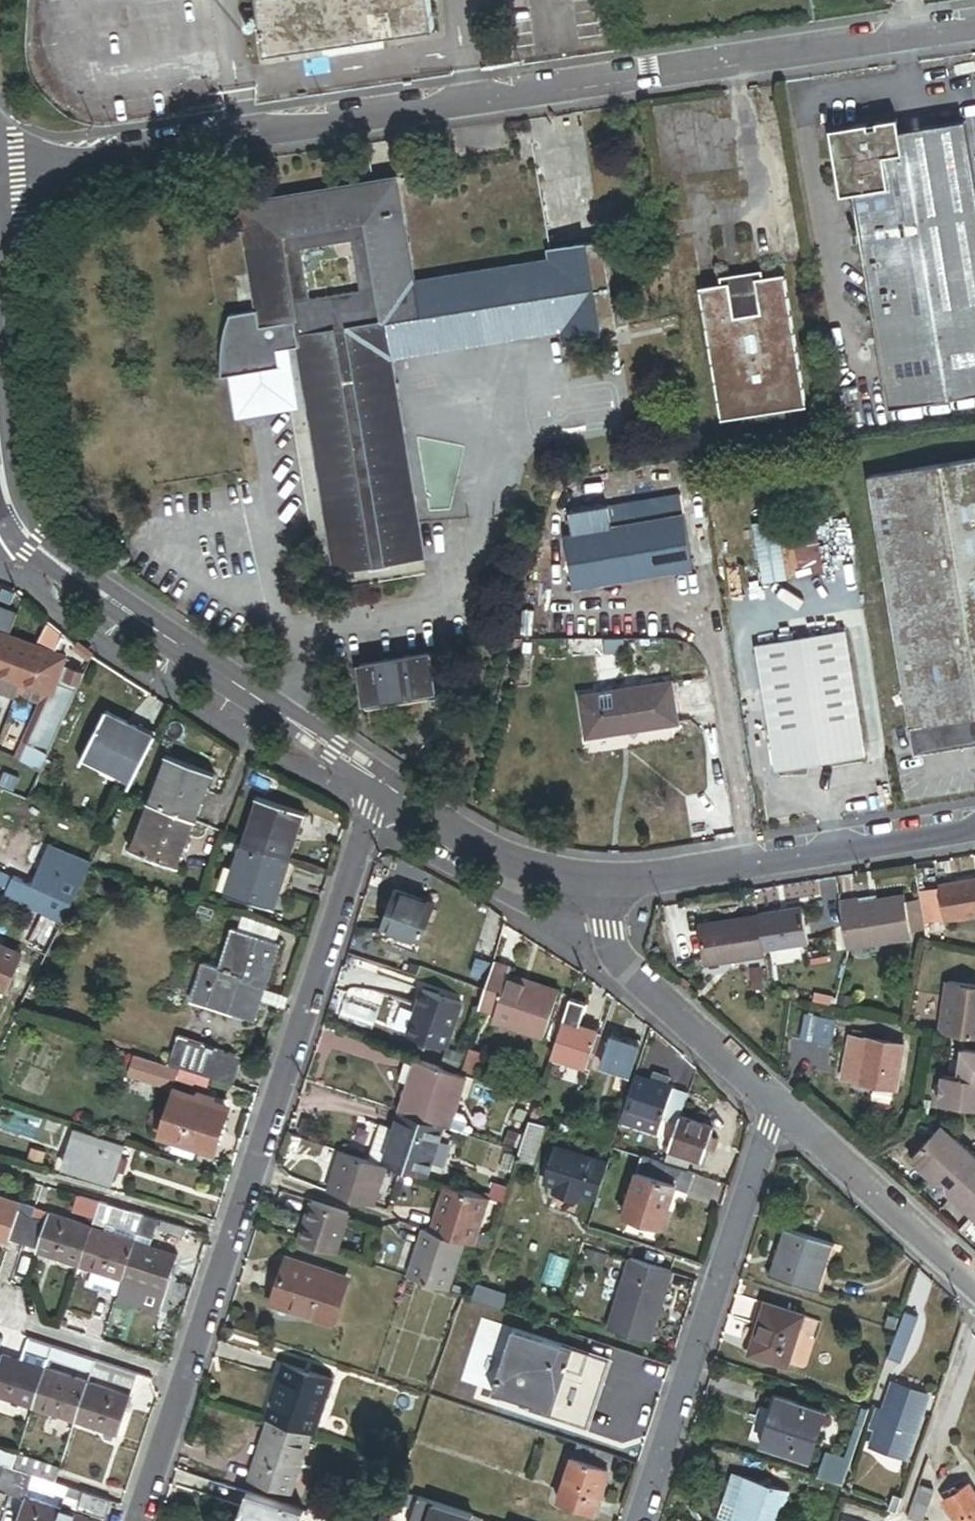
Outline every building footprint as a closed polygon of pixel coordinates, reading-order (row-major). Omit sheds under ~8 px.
[(430,0),(259,0),(267,53),(434,28),(430,0)] [(853,195),(888,410),(974,396),(974,186),(964,122),(899,132),(897,119),(875,122),(876,127),(867,129),(866,124),(829,130),(840,197),(853,195)] [(602,243),(549,252),(550,259),(413,282),(396,179),(240,205),(258,311),(261,328),(294,323),(298,348),(336,572),(422,558),(389,360),(561,331),(562,340),(617,331),(602,243)] [(720,286),(763,279),(762,271),(719,278),(720,286)] [(783,275),(763,279),(720,286),(699,290),(722,422),(742,418),(784,411),(806,407),(783,275)] [(294,323),(261,328),(258,311),(230,315),(229,317),(228,320),(227,325),(225,332),(224,336),(223,342),(223,352),(222,365),(222,377),(281,368),(279,351),(298,348),(294,323)] [(786,420),(784,411),(742,418),(743,427),(786,420)] [(869,477),(915,756),(974,746),(974,460),(869,477)] [(608,508),(612,527),(654,520),(651,501),(608,508)] [(692,570),(683,515),(654,520),(612,527),(565,535),(574,589),(692,570)] [(844,632),(759,646),(778,771),(864,758),(844,632)] [(10,637),(0,633),(0,663),(10,637)] [(10,637),(0,663),(0,676),(23,685),(38,647),(10,637)] [(67,659),(38,647),(23,685),(53,696),(60,680),(63,669),(67,659)] [(436,690),(431,655),(360,666),(366,702),(436,690)] [(72,673),(63,669),(60,680),(68,683),(72,673)] [(0,676),(0,691),(19,698),(23,685),(0,676)] [(678,722),(671,684),(582,698),(588,737),(678,722)] [(62,730),(70,710),(54,703),(46,723),(62,730)] [(32,748),(50,756),(62,730),(46,723),(43,722),(32,748)] [(132,787),(152,746),(135,738),(133,742),(101,726),(79,768),(100,779),(103,772),(132,787)] [(24,763),(31,747),(23,744),(16,760),(24,763)] [(24,763),(43,772),(50,756),(32,748),(31,747),(24,763)] [(98,784),(126,798),(132,787),(103,772),(100,779),(79,768),(77,773),(98,784)] [(164,768),(154,794),(161,796),(171,771),(164,768)] [(161,796),(154,794),(146,815),(194,833),(212,787),(171,771),(161,796)] [(257,823),(248,848),(286,861),(303,813),(258,797),(250,820),(257,823)] [(194,833),(146,815),(138,836),(144,838),(134,864),(176,881),(194,833)] [(241,845),(248,848),(257,823),(250,820),(241,845)] [(128,862),(134,864),(144,838),(138,836),(128,862)] [(286,861),(248,848),(241,845),(232,870),(240,872),(231,898),(269,911),(286,861)] [(223,896),(231,898),(240,872),(232,870),(223,896)] [(0,875),(0,899),(11,903),(21,883),(0,875)] [(430,919),(440,885),(403,875),(394,909),(430,919)] [(941,888),(947,924),(974,919),(974,882),(941,888)] [(64,925),(74,905),(21,883),(11,903),(64,925)] [(840,903),(848,951),(913,940),(913,936),(907,902),(906,897),(860,905),(859,900),(840,903)] [(918,900),(907,902),(913,936),(924,934),(918,900)] [(805,910),(758,918),(764,953),(810,945),(805,910)] [(45,921),(26,912),(21,922),(30,925),(20,944),(31,950),(45,921)] [(764,953),(758,918),(699,928),(705,963),(731,959),(732,964),(765,958),(764,953)] [(47,958),(62,928),(45,921),(31,950),(47,958)] [(218,972),(205,1011),(254,1027),(279,950),(231,934),(218,972)] [(8,993),(23,959),(0,949),(0,990),(8,993)] [(509,968),(491,963),(485,983),(481,993),(477,1008),(494,1013),(492,1020),(516,1028),(518,1021),(546,1030),(559,992),(507,975),(509,968)] [(205,1011),(218,972),(203,967),(190,1006),(205,1011)] [(941,1029),(974,1034),(974,981),(948,978),(941,1029)] [(461,1004),(422,992),(407,1039),(446,1051),(461,1004)] [(589,1069),(603,1028),(581,1021),(588,1000),(571,995),(551,1056),(589,1069)] [(839,1022),(822,1019),(817,1045),(834,1048),(839,1022)] [(544,1037),(546,1030),(518,1021),(516,1028),(544,1037)] [(896,1091),(904,1046),(872,1040),(873,1034),(866,1033),(865,1039),(850,1036),(842,1081),(896,1091)] [(179,1038),(169,1068),(185,1073),(210,1081),(233,1088),(243,1059),(179,1038)] [(639,1048),(611,1039),(601,1068),(629,1077),(638,1051),(639,1048)] [(974,1081),(974,1047),(960,1046),(956,1078),(974,1081)] [(485,1057),(469,1052),(463,1071),(479,1076),(485,1057)] [(178,1076),(135,1062),(129,1078),(172,1093),(178,1076)] [(456,1114),(468,1078),(419,1062),(417,1067),(405,1102),(400,1116),(443,1131),(450,1133),(450,1131),(456,1114)] [(405,1102),(417,1067),(409,1065),(398,1099),(405,1102)] [(210,1081),(185,1073),(166,1131),(157,1128),(155,1135),(177,1143),(173,1155),(193,1161),(197,1149),(212,1154),(225,1112),(208,1106),(211,1099),(205,1097),(210,1081)] [(664,1117),(674,1088),(668,1086),(671,1078),(654,1073),(651,1081),(635,1076),(625,1106),(620,1120),(659,1133),(664,1117)] [(974,1108),(974,1081),(956,1078),(940,1076),(936,1103),(974,1108)] [(674,1088),(664,1117),(681,1123),(690,1093),(674,1088)] [(228,1105),(211,1099),(208,1106),(225,1112),(228,1105)] [(465,1117),(456,1114),(450,1131),(464,1135),(468,1124),(465,1117)] [(426,1183),(443,1131),(400,1116),(398,1116),(393,1131),(380,1127),(368,1163),(387,1169),(426,1183)] [(673,1171),(688,1125),(681,1123),(666,1169),(673,1171)] [(545,1129),(529,1124),(519,1156),(517,1161),(533,1166),(545,1129)] [(712,1133),(688,1125),(673,1171),(686,1175),(691,1160),(703,1164),(706,1153),(715,1156),(719,1144),(710,1141),(712,1133)] [(931,1181),(963,1145),(941,1126),(909,1162),(931,1181)] [(625,1135),(617,1132),(611,1150),(619,1153),(625,1135)] [(113,1186),(124,1151),(76,1135),(64,1170),(113,1186)] [(963,1145),(931,1181),(951,1199),(974,1172),(974,1155),(963,1145)] [(368,1163),(338,1153),(325,1194),(374,1210),(387,1169),(368,1163)] [(634,1173),(620,1217),(660,1230),(672,1191),(688,1196),(694,1178),(686,1175),(673,1171),(666,1169),(641,1161),(637,1174),(634,1173)] [(951,1199),(972,1217),(974,1215),(974,1172),(951,1199)] [(507,1191),(493,1186),(488,1203),(502,1207),(507,1191)] [(488,1203),(443,1188),(428,1236),(463,1248),(473,1251),(474,1248),(487,1253),(491,1241),(478,1236),(488,1203)] [(96,1219),(100,1206),(84,1201),(79,1214),(96,1219)] [(10,1246),(21,1212),(0,1205),(0,1248),(8,1251),(10,1246)] [(349,1218),(310,1205),(297,1246),(336,1258),(349,1218)] [(138,1231),(142,1220),(100,1206),(96,1219),(95,1224),(136,1237),(138,1231)] [(33,1222),(34,1217),(21,1212),(10,1246),(23,1250),(33,1222)] [(185,1234),(142,1220),(138,1231),(156,1237),(182,1246),(185,1234)] [(33,1222),(23,1250),(39,1255),(48,1228),(33,1222)] [(48,1228),(39,1255),(37,1261),(78,1274),(91,1236),(50,1222),(48,1228)] [(816,1265),(824,1241),(788,1229),(773,1277),(814,1290),(821,1267),(816,1265)] [(156,1237),(138,1231),(136,1237),(135,1242),(152,1247),(156,1237)] [(428,1236),(420,1234),(405,1281),(448,1295),(463,1248),(428,1236)] [(132,1249),(91,1236),(78,1274),(120,1288),(132,1249)] [(835,1244),(824,1241),(816,1265),(821,1267),(814,1290),(820,1292),(835,1244)] [(175,1263),(132,1249),(120,1288),(162,1302),(175,1263)] [(287,1266),(274,1307),(334,1327),(349,1282),(318,1272),(317,1276),(287,1266)] [(453,1306),(436,1300),(422,1337),(440,1344),(453,1306)] [(750,1355),(766,1305),(759,1303),(743,1352),(750,1355)] [(802,1317),(766,1305),(750,1355),(786,1366),(802,1317)] [(479,1321),(458,1385),(587,1427),(608,1363),(479,1321)] [(897,1375),(913,1329),(899,1324),(883,1370),(897,1375)] [(48,1366),(52,1354),(27,1346),(23,1358),(48,1366)] [(89,1380),(93,1368),(52,1354),(48,1366),(89,1380)] [(0,1372),(0,1404),(31,1415),(44,1375),(3,1362),(0,1372)] [(310,1436),(313,1437),(331,1384),(283,1367),(265,1421),(268,1423),(310,1436)] [(137,1382),(93,1368),(89,1380),(89,1383),(132,1397),(137,1382)] [(74,1429),(87,1389),(44,1375),(31,1415),(74,1429)] [(116,1443),(129,1404),(87,1389),(74,1429),(116,1443)] [(877,1438),(870,1456),(906,1468),(927,1406),(892,1394),(882,1421),(875,1418),(869,1435),(877,1438)] [(774,1420),(781,1398),(774,1395),(759,1442),(771,1446),(779,1422),(774,1420)] [(827,1413),(781,1398),(774,1420),(779,1422),(771,1446),(811,1460),(827,1413)] [(294,1486),(310,1436),(268,1423),(249,1484),(280,1494),(284,1483),(294,1486)] [(605,1474),(611,1458),(577,1447),(572,1463),(605,1474)] [(0,1454),(0,1472),(4,1474),(11,1476),(17,1460),(0,1454)] [(59,1474),(17,1460),(11,1476),(18,1478),(33,1483),(53,1490),(59,1474)] [(605,1474),(572,1463),(567,1461),(553,1503),(593,1517),(607,1475),(605,1474)] [(4,1474),(2,1481),(0,1487),(0,1496),(10,1500),(18,1478),(11,1476),(4,1474)] [(731,1477),(717,1520),(780,1520),(789,1496),(731,1477)] [(33,1483),(18,1478),(10,1500),(25,1505),(29,1494),(33,1483)] [(53,1490),(33,1483),(29,1494),(63,1505),(67,1495),(53,1490)] [(284,1483),(280,1494),(290,1498),(294,1486),(284,1483)] [(974,1512),(974,1508),(963,1490),(937,1507),(946,1520),(961,1520),(974,1512)] [(915,1491),(905,1520),(923,1520),(932,1497),(915,1491)] [(96,1504),(67,1495),(63,1505),(62,1510),(91,1519),(96,1504)] [(306,1516),(247,1497),(240,1520),(304,1520),(306,1516)] [(106,1508),(96,1504),(91,1519),(96,1520),(102,1520),(106,1508)] [(25,1505),(20,1520),(58,1520),(60,1516),(25,1505)] [(91,1519),(62,1510),(60,1516),(74,1520),(91,1520),(91,1519)] [(961,1520),(974,1520),(974,1512),(961,1520)]
